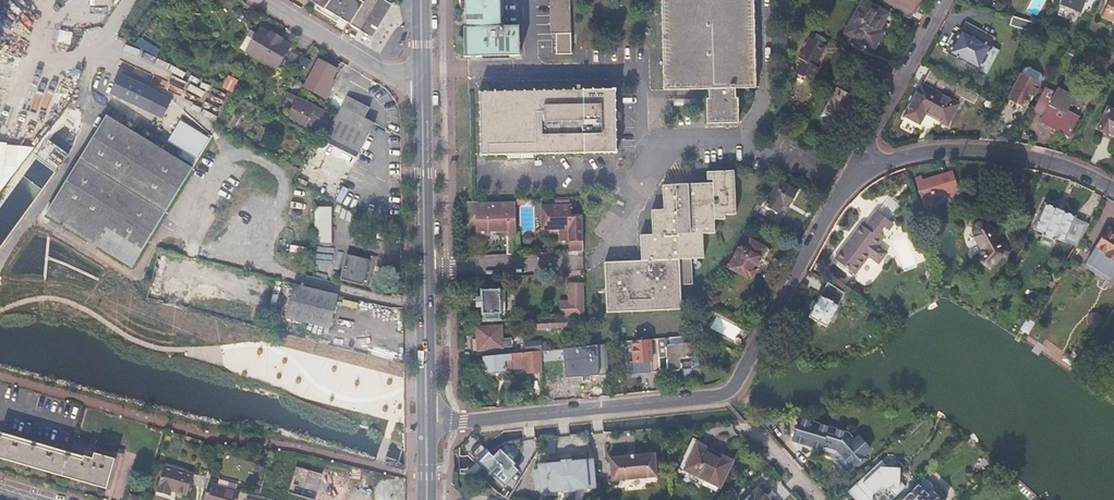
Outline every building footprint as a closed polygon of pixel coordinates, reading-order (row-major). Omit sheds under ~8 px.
[(86,1),(109,14),(116,0),(86,0),(86,1)] [(319,7),(358,29),(375,0),(322,0),(319,7)] [(384,0),(375,0),(358,29),(372,37),(391,4),(384,0)] [(461,56),(468,55),(514,54),(513,26),(495,26),(494,0),(459,0),(461,56)] [(570,0),(549,0),(550,34),(555,34),(555,54),(572,54),(570,0)] [(753,0),(662,0),(663,28),(664,91),(708,90),(709,99),(706,99),(707,125),(738,124),(738,99),(735,99),(735,90),(754,89),(753,0)] [(882,4),(907,18),(918,0),(885,0),(882,4)] [(1083,0),(1059,0),(1059,1),(1077,11),(1083,0)] [(1113,20),(1113,0),(1108,0),(1101,15),(1113,20)] [(877,31),(886,15),(862,1),(845,33),(870,47),(879,31),(877,31)] [(1039,32),(1043,23),(1011,15),(1009,24),(1039,32)] [(970,65),(987,32),(966,22),(962,29),(961,29),(948,53),(970,65)] [(57,41),(70,45),(74,32),(60,28),(57,41)] [(995,36),(987,32),(970,65),(987,73),(1000,49),(992,44),(995,36)] [(252,45),(246,42),(238,57),(271,74),(287,49),(280,45),(281,42),(269,36),(268,39),(259,34),(252,45)] [(139,37),(135,43),(156,55),(160,48),(139,37)] [(796,73),(812,82),(819,68),(815,66),(825,46),(810,38),(799,58),(802,61),(796,73)] [(1040,94),(1033,109),(1050,118),(1048,122),(1071,133),(1079,117),(1066,110),(1073,95),(1063,89),(1074,68),(1058,59),(1047,81),(1057,86),(1050,99),(1040,94)] [(337,70),(320,61),(306,87),(323,96),(331,80),(337,70)] [(926,112),(942,120),(960,84),(932,70),(923,86),(921,85),(905,115),(920,123),(926,112)] [(120,74),(111,93),(163,118),(172,100),(120,74)] [(226,75),(222,88),(233,91),(237,78),(226,75)] [(1032,94),(1038,83),(1022,75),(1010,99),(1022,105),(1029,93),(1032,94)] [(336,82),(331,80),(323,96),(328,98),(336,82)] [(825,109),(846,120),(858,99),(861,101),(865,94),(841,81),(825,109)] [(976,103),(981,94),(960,84),(942,120),(948,123),(962,96),(976,103)] [(480,93),(481,156),(619,154),(619,151),(617,95),(617,90),(480,93)] [(46,92),(44,104),(50,105),(52,93),(46,92)] [(369,108),(348,97),(341,110),(373,127),(374,123),(364,118),(369,108)] [(314,108),(299,99),(289,118),(301,125),(306,117),(308,119),(307,121),(323,130),(330,118),(314,109),(314,108)] [(1113,133),(1113,111),(1107,107),(1098,127),(1108,133),(1109,131),(1113,133)] [(341,110),(339,113),(324,142),(356,158),(373,127),(341,110)] [(128,266),(188,167),(103,115),(44,214),(128,266)] [(209,139),(180,121),(168,141),(197,159),(209,139)] [(19,144),(0,141),(0,184),(3,184),(5,166),(16,167),(19,144)] [(938,202),(936,197),(954,192),(949,171),(916,179),(923,206),(938,202)] [(640,235),(641,261),(605,262),(607,313),(681,311),(680,286),(692,286),(692,259),(703,259),(702,235),(715,234),(714,220),(722,220),(722,216),(733,215),(731,172),(705,172),(705,180),(711,180),(711,184),(662,185),(662,210),(651,210),(652,234),(640,235)] [(799,193),(779,183),(767,208),(786,218),(799,193)] [(341,203),(348,188),(342,185),(335,200),(341,203)] [(515,204),(516,230),(526,230),(526,202),(515,202),(515,204)] [(507,236),(507,255),(517,255),(516,230),(515,204),(478,206),(478,236),(490,236),(490,232),(499,232),(499,236),(507,236)] [(331,242),(331,206),(314,206),(315,242),(331,242)] [(569,241),(583,240),(583,215),(570,215),(570,207),(542,208),(542,230),(569,230),(569,241)] [(1042,240),(1052,242),(1054,243),(1055,240),(1065,243),(1065,241),(1073,243),(1080,219),(1071,217),(1072,215),(1040,207),(1032,234),(1042,237),(1041,239),(1042,240)] [(875,269),(884,258),(874,250),(892,229),(875,215),(862,230),(859,228),(831,261),(851,278),(865,261),(875,269)] [(978,259),(989,268),(1006,248),(997,230),(993,232),(992,228),(988,224),(982,223),(977,226),(974,229),(974,235),(981,248),(981,256),(978,259)] [(1109,229),(1085,267),(1113,285),(1113,232),(1109,229)] [(569,252),(584,252),(583,240),(569,241),(569,252)] [(728,268),(749,279),(761,259),(764,261),(770,250),(751,240),(745,251),(739,248),(728,268)] [(1051,248),(1052,242),(1042,240),(1041,245),(1051,248)] [(332,264),(331,249),(315,250),(316,264),(332,264)] [(159,250),(148,298),(160,301),(171,253),(159,250)] [(362,281),(368,257),(346,251),(340,276),(362,281)] [(193,264),(192,279),(225,282),(226,267),(193,264)] [(180,305),(186,280),(174,277),(168,302),(180,305)] [(329,326),(337,293),(293,283),(285,314),(329,326)] [(827,327),(845,293),(827,283),(809,317),(827,327)] [(481,291),(483,321),(501,321),(501,314),(500,290),(490,290),(490,285),(482,285),(482,291),(481,291)] [(584,317),(584,285),(569,285),(569,302),(560,303),(561,318),(570,318),(584,317)] [(543,303),(543,319),(556,318),(556,303),(543,303)] [(734,341),(741,328),(717,315),(710,328),(734,341)] [(543,319),(529,319),(530,330),(570,328),(570,318),(561,318),(556,318),(543,319)] [(480,350),(512,347),(512,339),(502,339),(501,328),(477,329),(478,341),(479,341),(480,350)] [(789,335),(793,344),(799,342),(795,333),(789,335)] [(657,340),(660,369),(667,368),(669,370),(681,369),(684,368),(684,374),(694,373),(693,367),(699,367),(697,345),(691,346),(689,344),(685,345),(684,337),(657,340)] [(652,374),(660,373),(660,369),(657,340),(631,342),(633,363),(650,361),(652,374)] [(524,342),(524,353),(543,351),(542,341),(524,342)] [(600,383),(609,383),(607,344),(605,344),(598,345),(600,383)] [(585,347),(564,349),(566,368),(588,366),(587,350),(592,349),(592,346),(585,347)] [(524,353),(485,357),(486,373),(512,371),(512,369),(526,368),(526,374),(542,373),(543,351),(524,353)] [(814,420),(800,416),(792,438),(822,448),(824,444),(838,447),(854,465),(868,453),(850,431),(814,420)] [(114,456),(94,450),(92,455),(0,429),(0,455),(106,486),(114,456)] [(696,444),(685,467),(705,476),(719,483),(720,483),(732,457),(712,448),(710,451),(696,444)] [(657,473),(655,451),(611,455),(613,478),(657,473)] [(511,482),(518,469),(496,458),(490,471),(511,482)] [(575,490),(597,487),(594,459),(571,461),(571,460),(562,461),(562,463),(547,464),(544,489),(544,493),(564,491),(564,493),(575,491),(575,490)] [(860,497),(862,499),(872,499),(871,494),(878,488),(887,489),(894,497),(905,487),(898,480),(899,468),(887,468),(881,461),(870,471),(873,474),(863,483),(860,480),(848,490),(857,499),(860,497)] [(164,463),(163,466),(192,474),(193,471),(164,463)] [(288,491),(317,499),(342,499),(349,478),(296,464),(288,491)] [(542,494),(544,493),(544,489),(547,464),(538,465),(538,470),(535,470),(537,489),(541,489),(542,494)] [(192,474),(163,466),(156,489),(170,493),(172,488),(187,492),(192,474)] [(719,483),(705,476),(702,482),(716,489),(719,483)] [(924,479),(919,483),(928,492),(932,487),(924,479)] [(207,482),(201,499),(236,499),(238,492),(207,482)] [(917,486),(907,496),(903,499),(938,499),(939,499),(931,492),(927,496),(917,486)] [(757,487),(744,499),(768,499),(757,487)] [(288,491),(285,499),(317,499),(288,491)]
